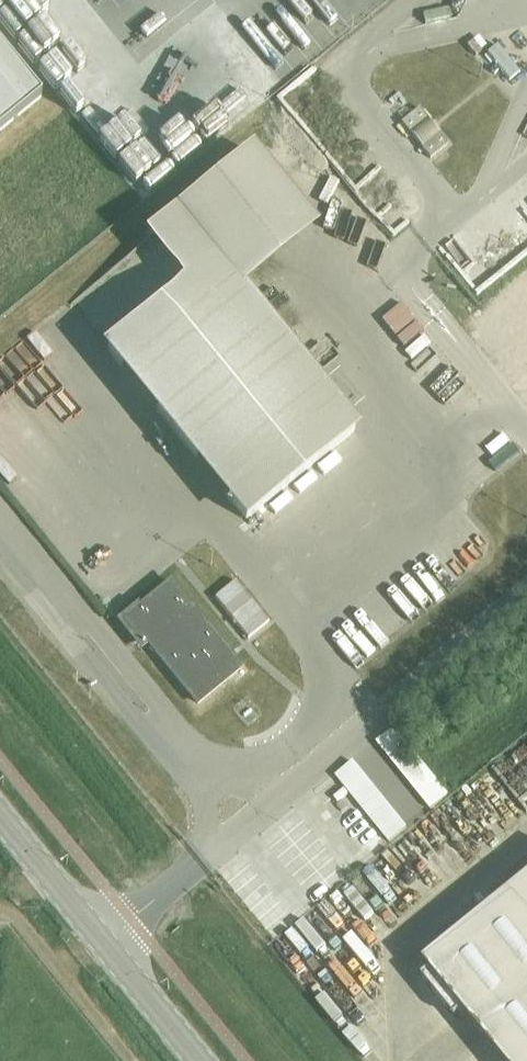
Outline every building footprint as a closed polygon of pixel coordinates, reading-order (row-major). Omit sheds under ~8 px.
[(429,11),(430,20),(456,16),(454,6),(429,11)] [(507,82),(526,71),(509,42),(491,52),(507,82)] [(41,98),(0,48),(0,131),(41,98)] [(402,109),(414,101),(406,89),(395,97),(402,109)] [(401,119),(431,156),(450,141),(420,104),(401,119)] [(144,244),(181,291),(108,351),(246,521),(354,432),(242,294),(320,235),(258,157),(169,225),(144,244)] [(399,300),(382,317),(401,336),(418,318),(399,300)] [(406,341),(441,380),(460,362),(426,324),(406,341)] [(467,419),(460,427),(478,443),(485,435),(467,419)] [(233,581),(212,598),(245,638),(266,621),(233,581)] [(139,632),(198,705),(241,669),(171,583),(124,622),(135,636),(139,632)] [(399,726),(381,741),(438,809),(456,794),(399,726)] [(396,841),(415,825),(359,758),(340,774),(396,841)] [(394,897),(401,878),(374,869),(367,888),(394,897)] [(510,896),(423,967),(430,975),(422,981),(454,1020),(462,1014),(500,1060),(526,1060),(526,917),(510,896)] [(376,955),(369,958),(335,899),(316,910),(355,978),(381,964),(376,955)] [(299,928),(277,947),(313,987),(335,968),(299,928)] [(325,981),(315,990),(330,1007),(340,998),(325,981)]
